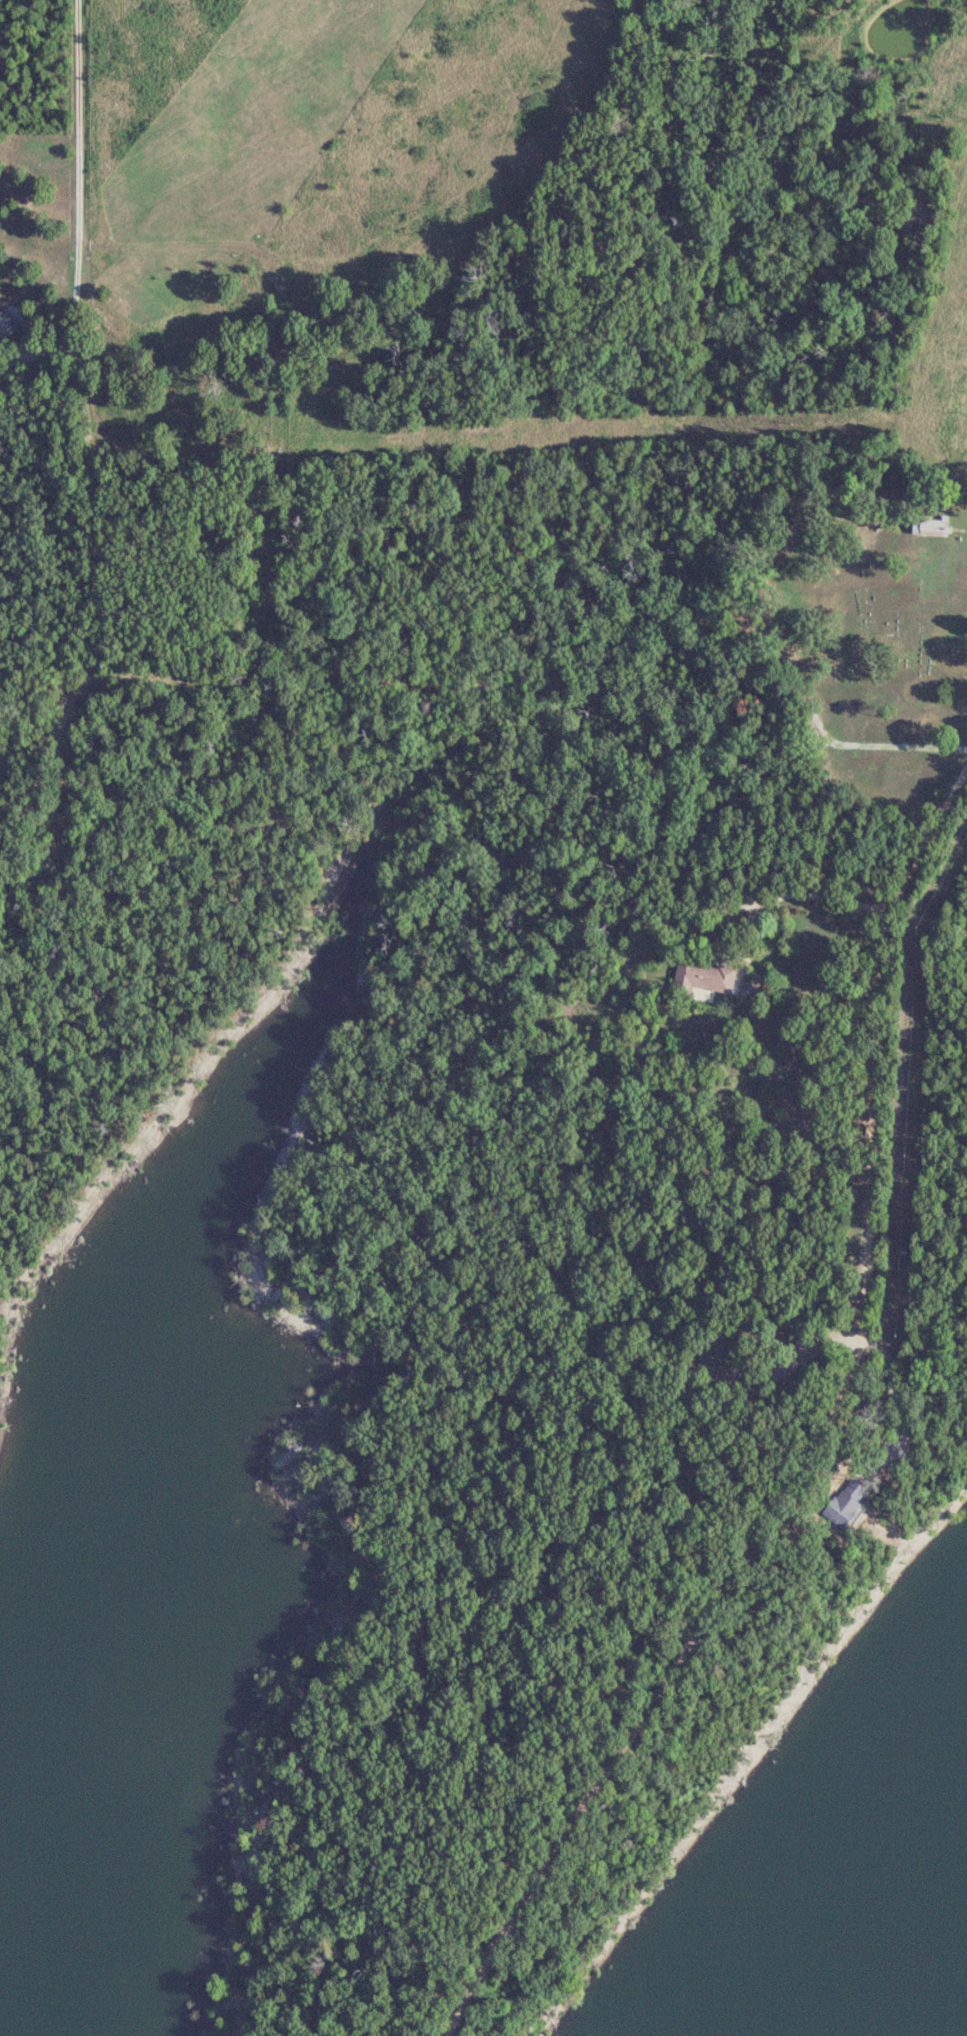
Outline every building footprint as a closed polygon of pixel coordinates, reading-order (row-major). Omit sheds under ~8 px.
[(7,315),(4,309),(0,311),(0,333),(8,329),(2,318),(7,315)] [(731,992),(734,970),(687,964),(684,985),(731,992)]
